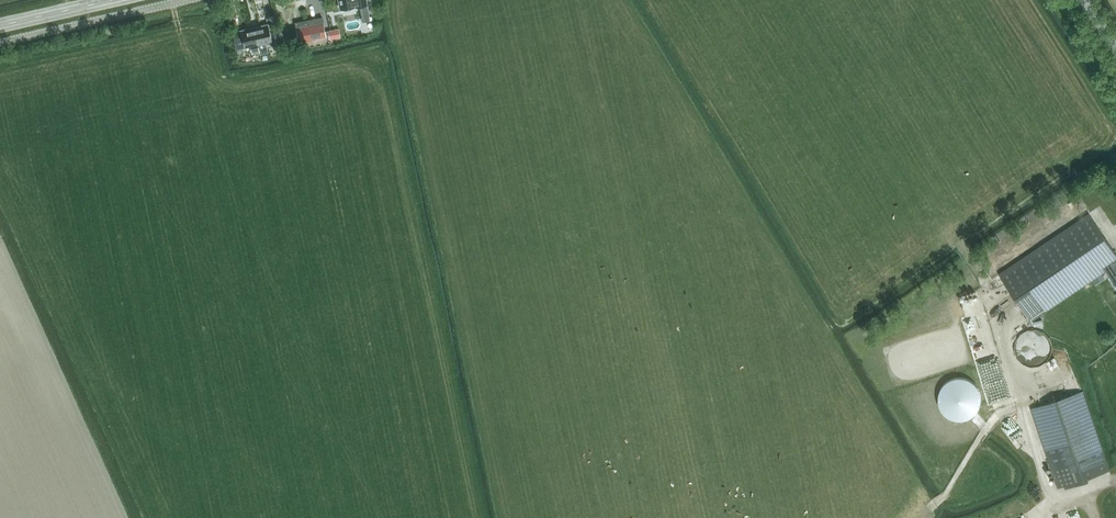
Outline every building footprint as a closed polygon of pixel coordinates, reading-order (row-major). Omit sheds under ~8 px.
[(341,9),(355,6),(355,7),(367,5),(366,0),(339,0),(341,9)] [(295,22),(299,43),(326,37),(322,17),(295,22)] [(266,42),(272,41),(274,48),(282,47),(277,26),(269,28),(268,23),(259,25),(259,26),(254,27),(261,54),(268,52),(266,42)] [(261,54),(254,27),(250,29),(249,27),(240,30),(241,32),(244,47),(251,46),(252,53),(258,51),(258,54),(261,54)] [(328,30),(329,39),(341,37),(339,28),(328,30)] [(1089,213),(999,274),(1031,321),(1106,271),(1115,286),(1115,253),(1089,213)] [(981,412),(980,379),(945,379),(945,412),(981,412)] [(1031,408),(1058,488),(1110,471),(1083,391),(1031,408)]
